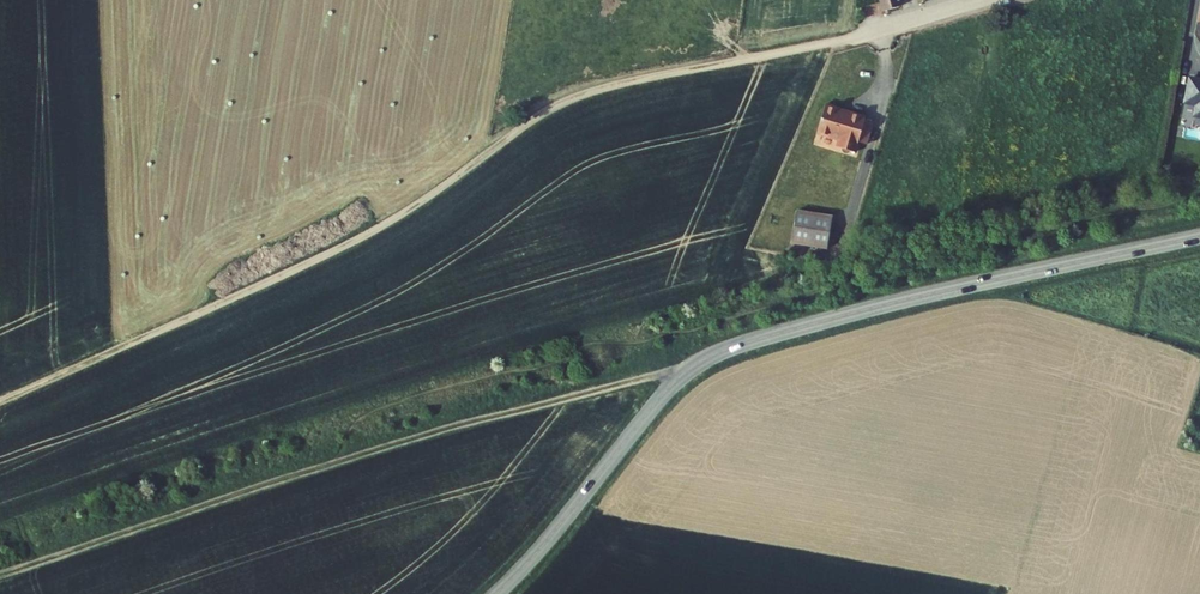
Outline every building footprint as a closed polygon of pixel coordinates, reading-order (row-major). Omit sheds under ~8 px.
[(881,11),(900,5),(898,0),(878,0),(881,11)] [(1189,79),(1184,104),(1196,106),(1194,117),(1199,118),(1199,83),(1198,82),(1199,81),(1189,79)] [(842,109),(828,104),(819,133),(841,140),(839,147),(857,153),(860,142),(867,120),(868,117),(850,112),(850,114),(841,112),(842,109)] [(876,122),(867,120),(860,142),(869,145),(876,122)] [(833,219),(798,212),(792,244),(827,251),(833,219)]
